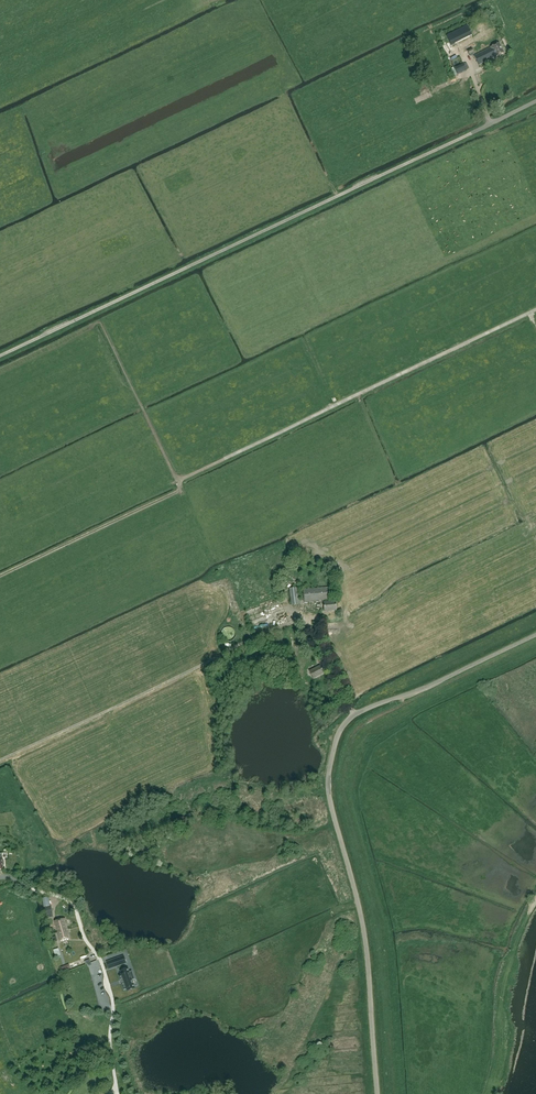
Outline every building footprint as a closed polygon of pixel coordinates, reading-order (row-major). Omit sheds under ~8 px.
[(449,35),(454,45),(461,41),(460,38),(473,32),(469,25),(449,35)] [(479,65),(495,57),(504,53),(499,43),(490,48),(474,56),(479,65)] [(463,64),(455,68),(458,74),(466,70),(463,64)] [(324,611),(336,610),(335,602),(324,603),(324,600),(333,599),(332,587),(303,590),(304,605),(307,604),(307,603),(316,602),(317,606),(324,605),(324,611)] [(299,589),(290,589),(290,606),(299,606),(299,589)] [(260,631),(288,623),(282,604),(279,605),(278,601),(249,610),(250,615),(254,614),(260,631)] [(236,635),(236,634),(236,633),(235,632),(235,631),(234,630),(234,629),(233,628),(232,628),(230,627),(229,627),(228,627),(227,627),(226,628),(225,628),(224,629),(223,630),(222,631),(222,632),(222,633),(221,634),(222,635),(222,637),(222,638),(223,639),(224,640),(225,640),(226,641),(227,641),(229,641),(230,641),(231,641),(232,640),(233,640),(234,639),(235,638),(235,637),(236,635)] [(313,678),(324,673),(320,666),(309,671),(313,678)] [(50,906),(49,897),(42,898),(44,907),(50,906)] [(58,932),(68,929),(65,918),(55,921),(58,932)] [(68,929),(58,932),(60,941),(69,939),(66,930),(68,930),(68,929)] [(126,963),(123,956),(106,962),(109,969),(126,963)] [(128,968),(120,971),(121,975),(119,975),(121,980),(120,980),(121,983),(122,983),(124,989),(132,987),(130,980),(134,979),(131,971),(129,972),(128,968)] [(118,1003),(129,1000),(128,994),(117,996),(118,1003)]
